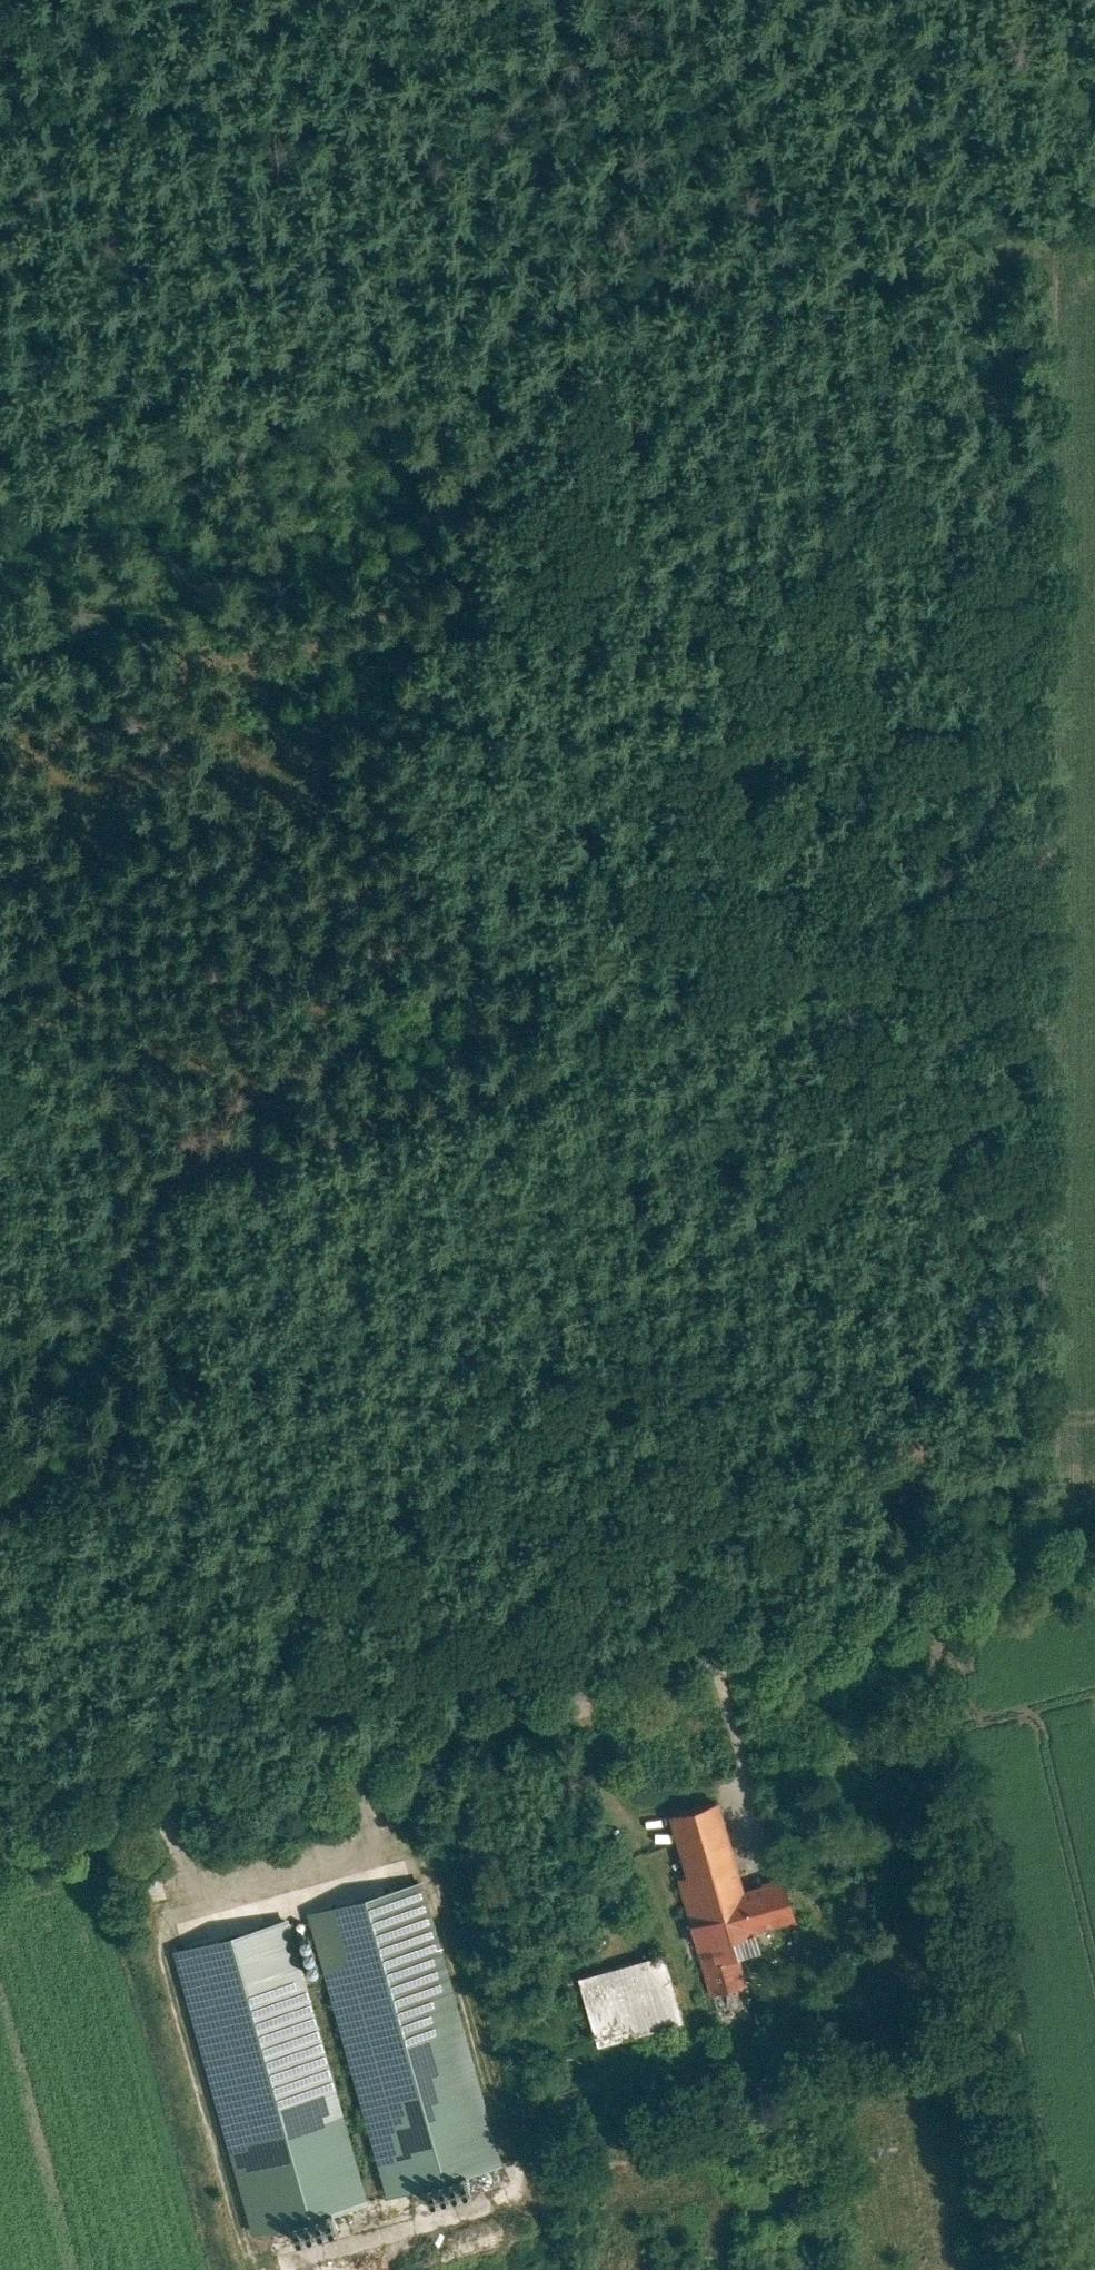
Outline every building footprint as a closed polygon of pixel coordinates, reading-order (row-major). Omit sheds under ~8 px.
[(726,1794),(671,1807),(715,1995),(754,1986),(740,1927),(805,1911),(794,1867),(746,1878),(726,1794)] [(288,1919),(172,1951),(254,2246),(506,2176),(423,1879),(317,1909),(392,2176),(362,2185),(288,1919)] [(668,1951),(582,1976),(601,2039),(687,2014),(668,1951)]
